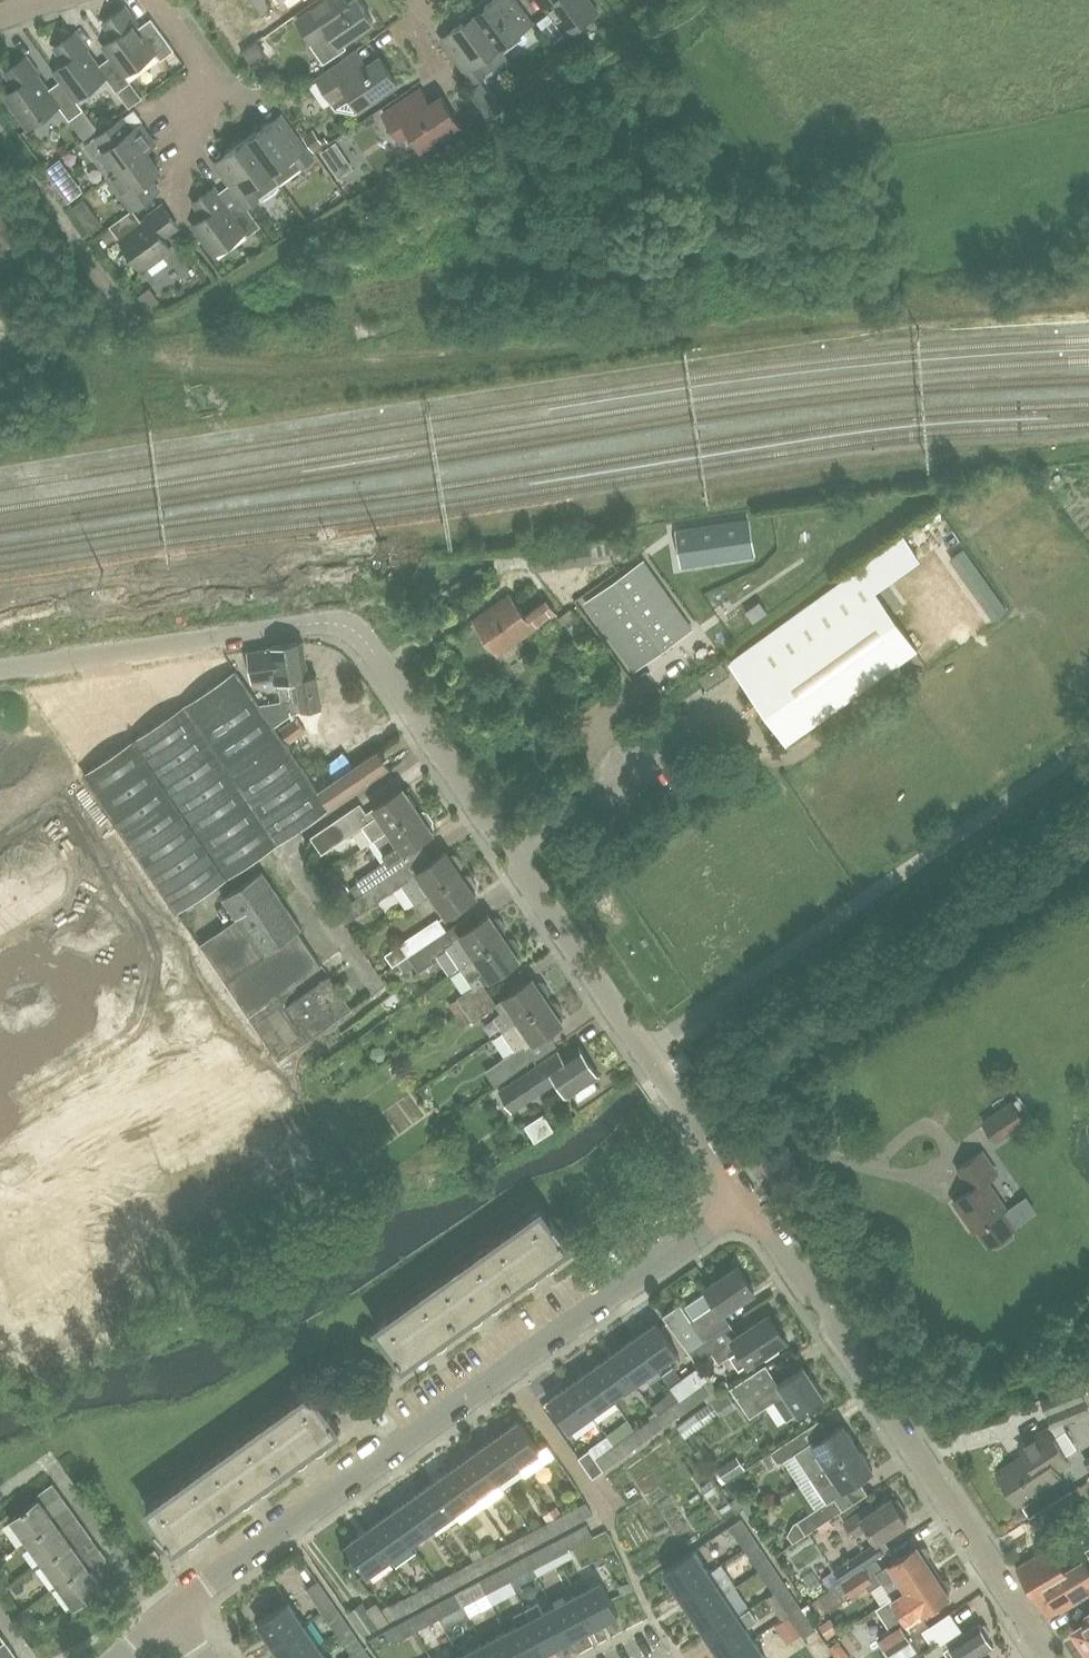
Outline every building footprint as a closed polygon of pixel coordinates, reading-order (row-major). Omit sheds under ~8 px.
[(349,2),(348,0),(325,0),(298,18),(314,42),(312,43),(325,63),(347,47),(344,42),(374,21),(360,0),(353,0),(349,2)] [(533,23),(516,0),(493,0),(475,13),(500,47),(533,23)] [(590,0),(539,0),(549,13),(537,21),(554,44),(565,36),(598,11),(590,0)] [(111,55),(125,74),(155,52),(160,59),(174,49),(151,18),(139,26),(125,7),(104,22),(115,37),(104,46),(111,56),(111,55)] [(479,63),(500,47),(475,13),(442,37),(474,82),(486,73),(479,63)] [(62,79),(75,98),(106,76),(117,92),(131,81),(125,74),(111,55),(111,56),(98,65),(86,49),(87,48),(75,32),(55,47),(66,62),(54,70),(61,80),(62,79)] [(344,58),(317,76),(326,90),(333,100),(338,107),(355,110),(360,106),(362,109),(399,84),(389,69),(379,54),(358,68),(350,68),(344,58)] [(561,54),(543,66),(554,81),(573,70),(561,54)] [(69,119),(83,109),(75,98),(62,79),(61,80),(48,89),(36,74),(38,72),(26,56),(5,72),(17,87),(5,95),(29,127),(59,105),(69,119)] [(484,81),(470,90),(475,98),(489,89),(484,81)] [(134,107),(145,99),(133,83),(123,91),(134,107)] [(459,122),(441,94),(414,110),(407,99),(384,113),(394,128),(405,121),(421,147),(459,122)] [(302,166),(312,158),(305,148),(281,114),(247,138),(278,181),(279,181),(301,165),(302,166)] [(118,169),(119,169),(145,150),(145,151),(149,148),(155,144),(140,123),(131,130),(121,118),(85,144),(95,158),(105,151),(118,169)] [(312,130),(303,136),(314,151),(323,145),(312,130)] [(278,186),(279,184),(279,181),(278,181),(247,138),(214,162),(223,175),(241,200),(242,200),(247,207),(258,198),(261,197),(264,196),(267,195),(277,188),(278,186)] [(336,141),(322,150),(339,176),(353,167),(336,141)] [(159,190),(150,178),(159,170),(145,151),(145,150),(119,169),(118,169),(109,176),(133,209),(154,194),(159,190)] [(61,159),(46,169),(53,179),(56,183),(57,185),(72,174),(61,159)] [(245,232),(248,235),(261,226),(247,207),(242,200),(241,200),(230,208),(214,186),(195,201),(194,201),(205,216),(194,225),(214,254),(245,232)] [(171,248),(162,237),(177,226),(162,205),(141,221),(132,209),(110,226),(142,270),(171,248)] [(94,212),(83,220),(90,230),(92,233),(104,225),(94,212)] [(749,521),(676,532),(680,552),(752,541),(749,521)] [(624,550),(622,532),(588,537),(589,542),(531,551),(534,568),(612,556),(611,552),(624,550)] [(917,649),(875,592),(921,559),(905,537),(729,663),(787,743),(917,649)] [(1006,609),(963,548),(951,557),(994,618),(1006,609)] [(691,628),(644,562),(588,602),(635,668),(691,628)] [(736,569),(689,601),(708,627),(755,594),(736,569)] [(440,608),(431,592),(422,597),(432,614),(440,608)] [(499,654),(550,618),(541,604),(526,615),(510,593),(474,618),(499,654)] [(323,706),(318,674),(309,675),(303,640),(283,644),(294,711),(323,706)] [(294,711),(283,644),(270,646),(270,647),(249,651),(254,680),(275,676),(276,681),(277,688),(280,688),(281,700),(261,703),(276,725),(294,712),(294,711)] [(721,665),(702,677),(707,686),(727,673),(721,665)] [(330,806),(319,789),(276,725),(261,703),(238,670),(84,774),(177,910),(330,806)] [(290,741),(306,730),(298,718),(297,717),(281,729),(290,741)] [(319,789),(330,806),(331,807),(389,767),(377,749),(354,765),(335,778),(319,789)] [(354,765),(345,750),(326,764),(335,778),(354,765)] [(373,839),(418,809),(403,787),(367,812),(361,803),(311,836),(323,853),(363,825),(373,839)] [(433,831),(429,825),(433,823),(433,819),(427,811),(424,810),(420,812),(418,809),(373,839),(387,860),(357,880),(365,891),(403,865),(396,856),(433,831)] [(410,875),(403,865),(365,891),(366,892),(337,911),(345,922),(402,884),(416,903),(433,892),(461,872),(459,869),(462,867),(463,863),(457,854),(453,853),(450,856),(446,850),(410,875)] [(224,897),(238,917),(201,942),(226,978),(249,1012),(321,963),(298,930),(301,928),(262,870),(224,897)] [(476,894),(473,889),(476,887),(477,883),(471,875),(467,874),(464,876),(461,872),(433,892),(448,914),(476,894)] [(460,967),(505,936),(503,933),(506,930),(507,926),(501,918),(497,917),(494,919),(490,914),(453,939),(446,929),(408,954),(398,961),(398,962),(404,971),(414,964),(419,971),(434,961),(431,957),(445,947),(460,967)] [(400,942),(408,954),(446,929),(438,917),(400,942)] [(165,926),(58,993),(110,1077),(149,1053),(156,1064),(199,1037),(191,1024),(216,1009),(165,926)] [(520,958),(517,953),(520,951),(521,947),(515,938),(511,938),(508,940),(505,936),(460,967),(473,987),(448,1004),(455,1015),(489,992),(483,982),(491,977),(492,978),(520,958)] [(279,994),(251,1014),(280,1057),(353,1007),(330,974),(286,1005),(279,994)] [(503,1029),(548,999),(546,996),(549,994),(550,990),(544,981),(540,980),(537,983),(533,977),(496,1002),(489,992),(455,1015),(456,1015),(454,1016),(461,1026),(473,1018),(474,1020),(497,1005),(502,1012),(495,1017),(503,1029)] [(563,1021),(559,1016),(563,1013),(563,1010),(558,1001),(554,1000),(550,1002),(548,999),(503,1029),(504,1029),(503,1030),(515,1050),(486,1070),(496,1084),(535,1058),(527,1046),(563,1021)] [(579,1046),(562,1058),(558,1052),(500,1092),(511,1109),(557,1079),(568,1096),(574,1092),(579,1099),(597,1087),(592,1079),(598,1075),(579,1046)] [(1026,1122),(1013,1103),(985,1123),(998,1142),(1026,1122)] [(993,1164),(985,1153),(960,1169),(973,1188),(955,1200),(969,1221),(972,1219),(988,1244),(991,1242),(993,1246),(998,1246),(1014,1236),(1015,1231),(1012,1228),(1015,1226),(1004,1210),(1007,1208),(982,1172),(993,1164)] [(542,1207),(487,1246),(514,1284),(524,1277),(557,1254),(567,1246),(569,1245),(542,1207)] [(514,1284),(487,1246),(432,1285),(459,1324),(469,1316),(503,1293),(514,1284)] [(722,1312),(754,1291),(737,1266),(705,1287),(716,1303),(690,1320),(680,1305),(664,1315),(687,1350),(729,1322),(722,1312)] [(448,1331),(459,1324),(432,1285),(376,1325),(404,1363),(405,1362),(415,1355),(448,1331)] [(748,1364),(786,1339),(769,1314),(738,1335),(729,1322),(687,1350),(696,1364),(712,1353),(718,1363),(739,1349),(748,1364)] [(678,1350),(657,1322),(635,1338),(656,1366),(678,1350)] [(656,1366),(635,1338),(613,1353),(634,1382),(656,1366)] [(634,1382),(613,1353),(592,1368),(613,1397),(634,1382)] [(824,1396),(804,1366),(774,1385),(767,1375),(771,1373),(766,1365),(732,1387),(751,1416),(785,1393),(798,1413),(824,1396)] [(613,1397),(592,1368),(570,1384),(591,1413),(613,1397)] [(692,1372),(671,1387),(679,1399),(687,1410),(705,1397),(709,1403),(712,1401),(721,1394),(707,1375),(698,1381),(692,1372)] [(591,1413),(570,1384),(548,1400),(569,1429),(591,1413)] [(330,1414),(312,1389),(257,1429),(285,1467),(294,1460),(328,1436),(338,1429),(340,1427),(330,1414)] [(721,1394),(712,1401),(717,1409),(731,1400),(726,1391),(721,1394)] [(1069,1463),(1065,1455),(1074,1449),(1075,1445),(1066,1430),(1063,1423),(1088,1412),(1088,1408),(1085,1398),(1048,1413),(1052,1423),(1047,1426),(1051,1432),(1050,1433),(1047,1429),(1021,1446),(1026,1454),(999,1472),(1002,1476),(1000,1477),(1000,1479),(1005,1488),(1007,1488),(1009,1487),(1019,1503),(1022,1502),(1024,1506),(1037,1498),(1034,1494),(1062,1476),(1058,1470),(1069,1463)] [(679,1399),(657,1414),(665,1425),(687,1410),(679,1399)] [(657,1414),(636,1430),(644,1441),(665,1425),(657,1414)] [(693,1432),(684,1420),(677,1425),(686,1437),(693,1432)] [(518,1466),(540,1450),(519,1421),(497,1437),(518,1466)] [(812,1478),(858,1447),(843,1425),(814,1444),(813,1442),(808,1445),(800,1434),(771,1454),(779,1465),(795,1454),(812,1478)] [(273,1475),(285,1467),(257,1429),(202,1468),(230,1507),(240,1499),(273,1475)] [(636,1430),(614,1445),(622,1456),(644,1441),(636,1430)] [(496,1481),(518,1466),(497,1437),(476,1452),(496,1481)] [(593,1477),(622,1456),(614,1445),(596,1459),(589,1449),(578,1457),(593,1477)] [(793,1544),(807,1535),(844,1510),(836,1498),(846,1491),(844,1489),(873,1470),(858,1447),(812,1478),(800,1486),(817,1510),(793,1525),(788,1536),(793,1544)] [(454,1467),(475,1496),(496,1481),(476,1452),(454,1467)] [(717,1470),(725,1481),(745,1468),(737,1456),(717,1470)] [(433,1483),(454,1512),(475,1496),(454,1467),(433,1483)] [(219,1514),(230,1507),(202,1468),(147,1508),(175,1546),(176,1545),(186,1538),(219,1514)] [(712,1479),(701,1487),(708,1497),(719,1489),(712,1479)] [(29,1541),(56,1521),(52,1516),(45,1505),(61,1493),(53,1482),(36,1495),(39,1499),(13,1519),(29,1541)] [(411,1498),(432,1527),(454,1512),(433,1483),(411,1498)] [(411,1542),(432,1527),(411,1498),(390,1513),(411,1542)] [(907,1522),(904,1517),(908,1515),(897,1500),(894,1502),(891,1498),(867,1514),(863,1509),(845,1522),(854,1536),(868,1527),(877,1542),(834,1570),(842,1581),(864,1566),(890,1549),(883,1538),(907,1522)] [(590,1499),(564,1512),(571,1524),(596,1511),(590,1499)] [(72,1543),(68,1538),(60,1527),(77,1515),(69,1504),(52,1516),(56,1521),(29,1541),(44,1562),(72,1543)] [(571,1524),(564,1512),(540,1525),(546,1536),(571,1524)] [(369,1529),(389,1558),(411,1542),(390,1513),(369,1529)] [(600,1516),(575,1529),(581,1541),(592,1535),(605,1559),(619,1553),(600,1516)] [(746,1548),(757,1541),(742,1518),(731,1526),(746,1548)] [(516,1537),(522,1549),(546,1536),(540,1525),(516,1537)] [(88,1565),(84,1560),(76,1549),(92,1537),(85,1526),(68,1538),(72,1543),(44,1562),(61,1585),(88,1565)] [(367,1573),(389,1558),(369,1529),(346,1544),(367,1573)] [(575,1529),(551,1542),(557,1554),(581,1541),(575,1529)] [(491,1550),(497,1562),(522,1549),(516,1537),(491,1550)] [(761,1570),(772,1562),(757,1541),(746,1548),(761,1570)] [(551,1542),(527,1554),(533,1566),(557,1554),(551,1542)] [(892,1597),(933,1570),(926,1560),(929,1558),(930,1554),(926,1548),(922,1548),(919,1550),(917,1546),(877,1573),(892,1597)] [(10,1571),(32,1554),(26,1547),(4,1563),(10,1571)] [(1033,1592),(1067,1571),(1051,1547),(1018,1567),(1033,1592)] [(76,1606),(103,1587),(92,1571),(108,1559),(100,1548),(84,1560),(88,1565),(61,1585),(76,1606)] [(467,1563),(473,1574),(497,1562),(491,1550),(467,1563)] [(709,1573),(694,1550),(664,1570),(680,1593),(709,1573)] [(527,1554),(504,1566),(510,1578),(533,1566),(527,1554)] [(1067,1571),(1033,1592),(1048,1617),(1088,1593),(1088,1565),(1086,1560),(1067,1571)] [(775,1591),(786,1583),(772,1562),(761,1570),(775,1591)] [(442,1575),(448,1587),(473,1574),(467,1563),(442,1575)] [(504,1566),(480,1578),(486,1590),(510,1578),(504,1566)] [(873,1581),(864,1566),(842,1581),(851,1596),(873,1581)] [(910,1621),(949,1595),(947,1591),(950,1589),(951,1586),(947,1579),(943,1579),(940,1581),(933,1570),(892,1597),(899,1608),(909,1622),(910,1621)] [(695,1615),(724,1595),(709,1573),(680,1593),(695,1615)] [(418,1588),(424,1600),(448,1587),(442,1575),(418,1588)] [(480,1578),(457,1590),(463,1602),(486,1590),(480,1578)] [(306,1587),(322,1610),(333,1602),(317,1580),(306,1587)] [(618,1612),(602,1581),(578,1593),(594,1625),(618,1612)] [(782,1620),(802,1607),(786,1583),(775,1591),(766,1597),(782,1620)] [(424,1600),(418,1588),(393,1601),(399,1613),(424,1600)] [(457,1590),(433,1603),(439,1614),(463,1602),(457,1590)] [(594,1625),(578,1593),(554,1605),(571,1637),(594,1625)] [(738,1616),(724,1595),(695,1615),(709,1637),(739,1616),(738,1616)] [(303,1624),(288,1601),(258,1622),(274,1644),(303,1624)] [(363,1635),(397,1617),(389,1604),(382,1609),(377,1601),(367,1608),(363,1601),(347,1612),(363,1635)] [(333,1602),(322,1610),(337,1631),(348,1624),(333,1602)] [(571,1637),(554,1605),(543,1611),(539,1602),(526,1609),(547,1649),(571,1637)] [(433,1603),(409,1615),(416,1627),(439,1614),(433,1603)] [(802,1607),(782,1620),(774,1626),(779,1634),(797,1622),(806,1636),(799,1640),(806,1650),(824,1639),(802,1607)] [(754,1638),(747,1628),(758,1620),(750,1608),(738,1616),(739,1616),(709,1637),(724,1657),(725,1657),(754,1638)] [(526,1609),(514,1615),(518,1624),(508,1630),(522,1657),(531,1657),(547,1649),(526,1609)] [(392,1639),(416,1627),(409,1615),(385,1627),(392,1639)] [(840,1631),(831,1618),(820,1626),(829,1639),(840,1631)] [(1074,1629),(1088,1652),(1088,1620),(1074,1629)] [(911,1638),(901,1623),(879,1638),(888,1653),(911,1638)] [(318,1645),(303,1624),(274,1644),(284,1657),(300,1657),(318,1645)] [(352,1653),(363,1645),(348,1624),(337,1631),(352,1653)] [(979,1655),(994,1645),(988,1637),(990,1632),(985,1625),(980,1625),(979,1624),(949,1644),(958,1656),(956,1657),(982,1657),(979,1655)] [(508,1630),(484,1642),(492,1657),(522,1657),(508,1630)] [(754,1638),(725,1657),(767,1657),(754,1638)] [(839,1639),(829,1645),(838,1657),(850,1657),(852,1657),(839,1639)] [(484,1642),(461,1654),(463,1657),(492,1657),(484,1642)] [(318,1645),(300,1657),(327,1657),(318,1645)] [(363,1645),(352,1653),(355,1657),(371,1657),(363,1645)]
